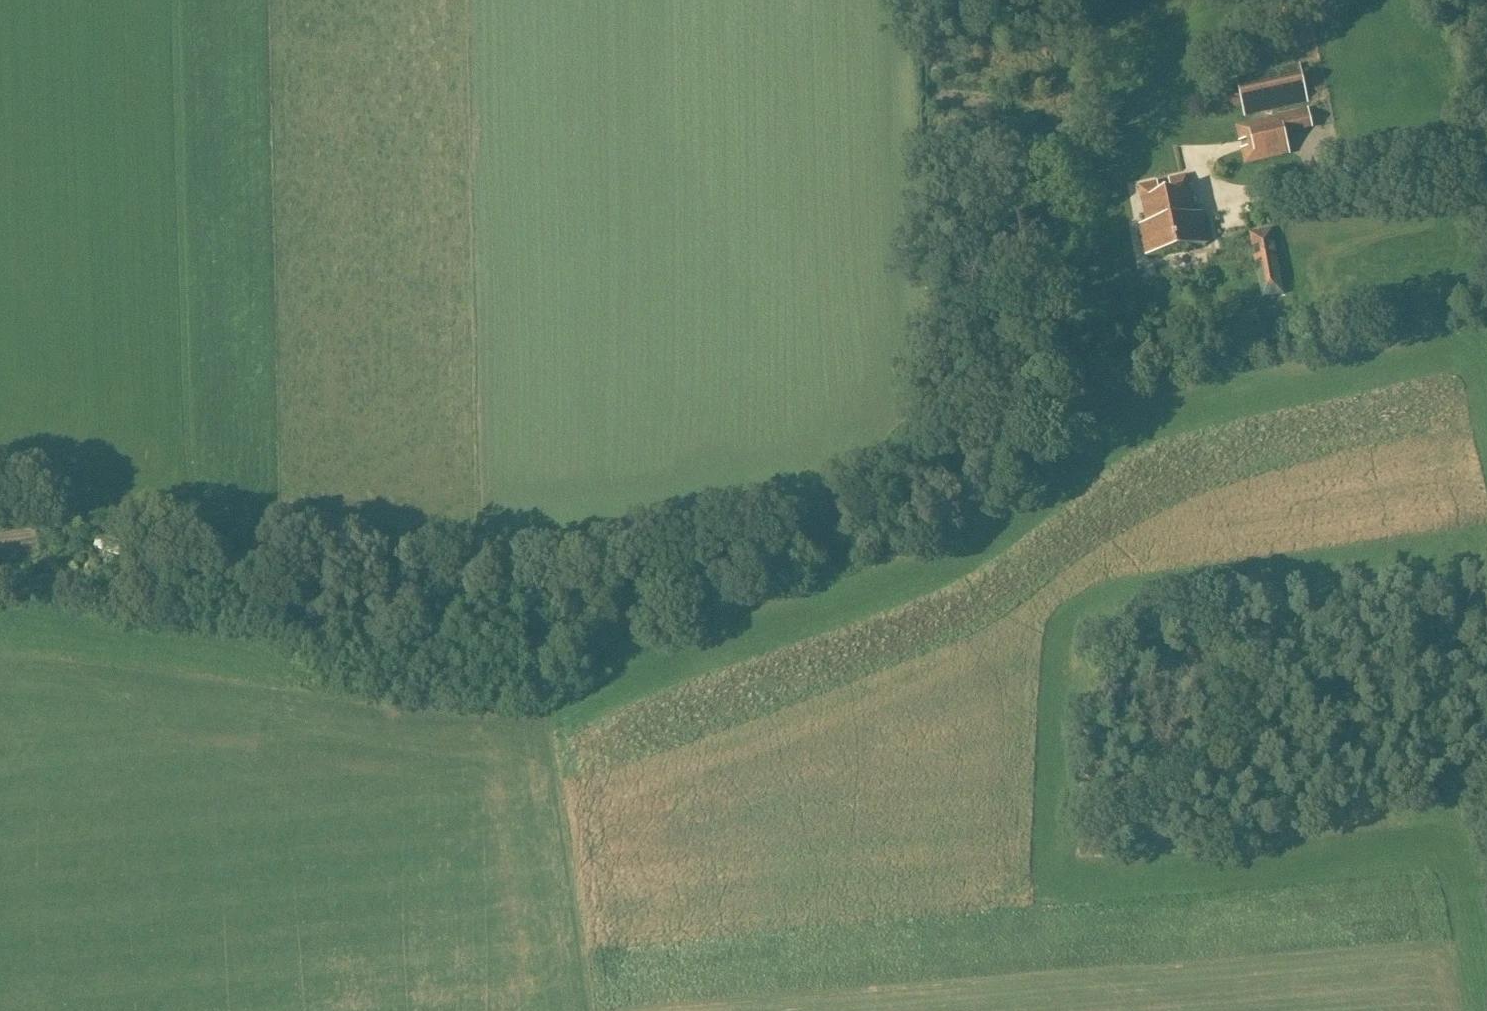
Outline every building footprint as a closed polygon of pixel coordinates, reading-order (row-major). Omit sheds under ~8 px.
[(1237,79),(1238,85),(1243,105),(1245,115),(1308,101),(1300,65),(1241,78),(1237,79)] [(1238,85),(1216,89),(1220,110),(1243,105),(1238,85)] [(1255,147),(1243,150),(1246,164),(1290,154),(1286,136),(1285,133),(1281,118),(1280,118),(1238,128),(1241,141),(1241,142),(1253,139),(1255,147)] [(1139,188),(1146,224),(1141,225),(1147,258),(1208,246),(1202,213),(1195,214),(1188,179),(1168,182),(1170,189),(1160,191),(1159,184),(1139,188)] [(1248,231),(1261,300),(1284,296),(1271,227),(1248,231)]
